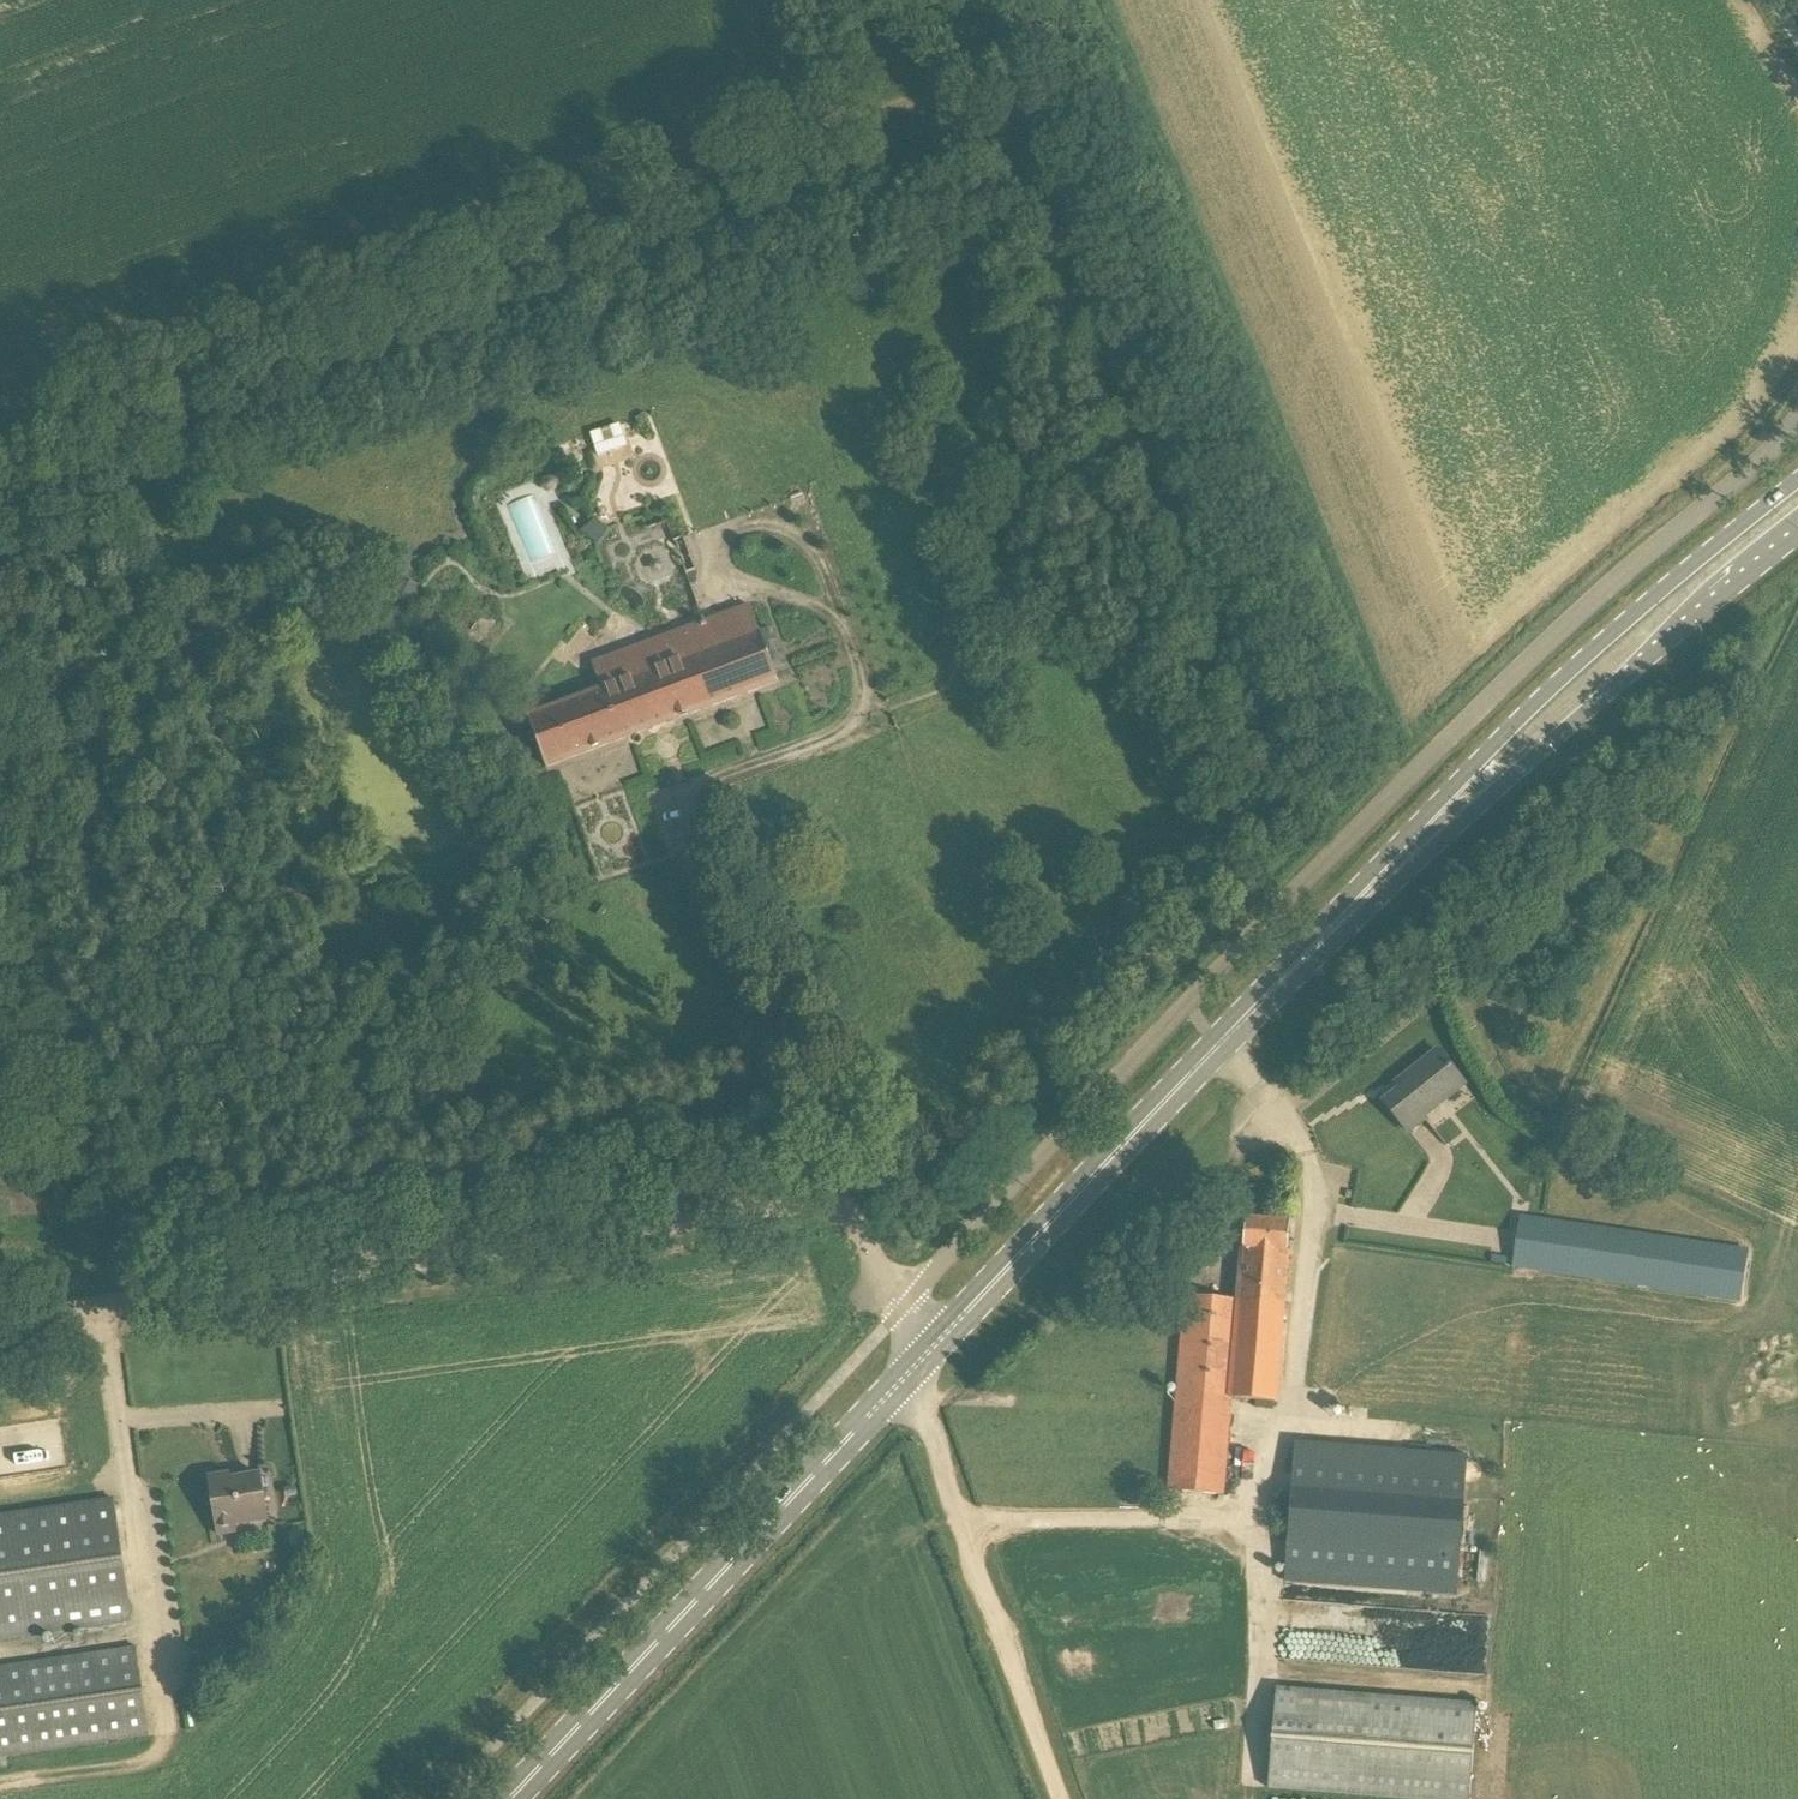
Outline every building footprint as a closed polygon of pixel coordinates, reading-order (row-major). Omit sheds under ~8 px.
[(627,445),(620,425),(619,423),(590,433),(598,455),(600,455),(627,445)] [(617,684),(529,718),(548,771),(780,684),(751,606),(608,661),(617,684)] [(1464,1083),(1439,1052),(1405,1079),(1409,1084),(1385,1103),(1410,1133),(1428,1118),(1425,1114),(1464,1083)] [(1382,1196),(1353,1192),(1346,1242),(1741,1302),(1752,1254),(1382,1196)] [(1292,1225),(1247,1221),(1243,1261),(1267,1263),(1267,1258),(1289,1260),(1292,1225)] [(1243,1261),(1240,1301),(1187,1296),(1169,1492),(1223,1496),(1230,1399),(1277,1403),(1289,1260),(1267,1258),(1267,1263),(1243,1261)] [(1507,1484),(1484,1482),(1482,1507),(1464,1506),(1467,1454),(1294,1443),(1285,1582),(1459,1595),(1462,1548),(1503,1550),(1507,1484)] [(234,1480),(212,1483),(221,1539),(240,1536),(239,1526),(271,1521),(265,1480),(235,1484),(234,1480)] [(0,1519),(0,1640),(132,1621),(115,1502),(0,1519)] [(154,1739),(142,1652),(0,1671),(0,1760),(154,1739)] [(1279,1688),(1269,1791),(1407,1798),(1468,1798),(1477,1705),(1279,1688)]
